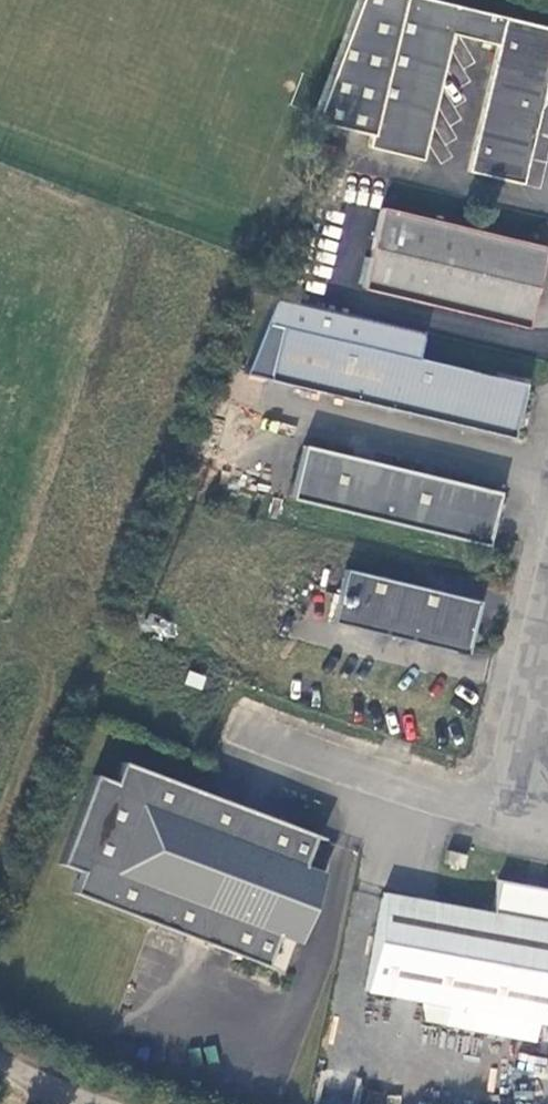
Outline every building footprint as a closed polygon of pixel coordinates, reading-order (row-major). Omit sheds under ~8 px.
[(371,138),(403,0),(359,0),(312,124),(371,138)] [(368,149),(423,160),(453,35),(499,46),(469,172),(522,185),(539,113),(547,97),(546,82),(547,82),(547,29),(424,0),(403,0),(371,138),(368,149)] [(547,249),(381,210),(361,289),(527,328),(547,249)] [(524,383),(283,327),(270,378),(512,436),(524,383)] [(498,492),(302,445),(289,499),(484,546),(498,492)] [(473,596),(347,567),(334,620),(468,651),(479,605),(473,596)] [(303,866),(315,835),(122,762),(114,783),(93,775),(59,865),(80,873),(72,894),(265,967),(277,936),(298,944),(324,874),(303,866)] [(465,855),(448,851),(444,865),(462,868),(465,855)] [(447,1006),(504,1016),(547,1024),(547,889),(504,881),(497,886),(492,912),(384,893),(366,992),(447,1006)] [(504,1016),(447,1006),(445,1025),(500,1036),(504,1016)]
